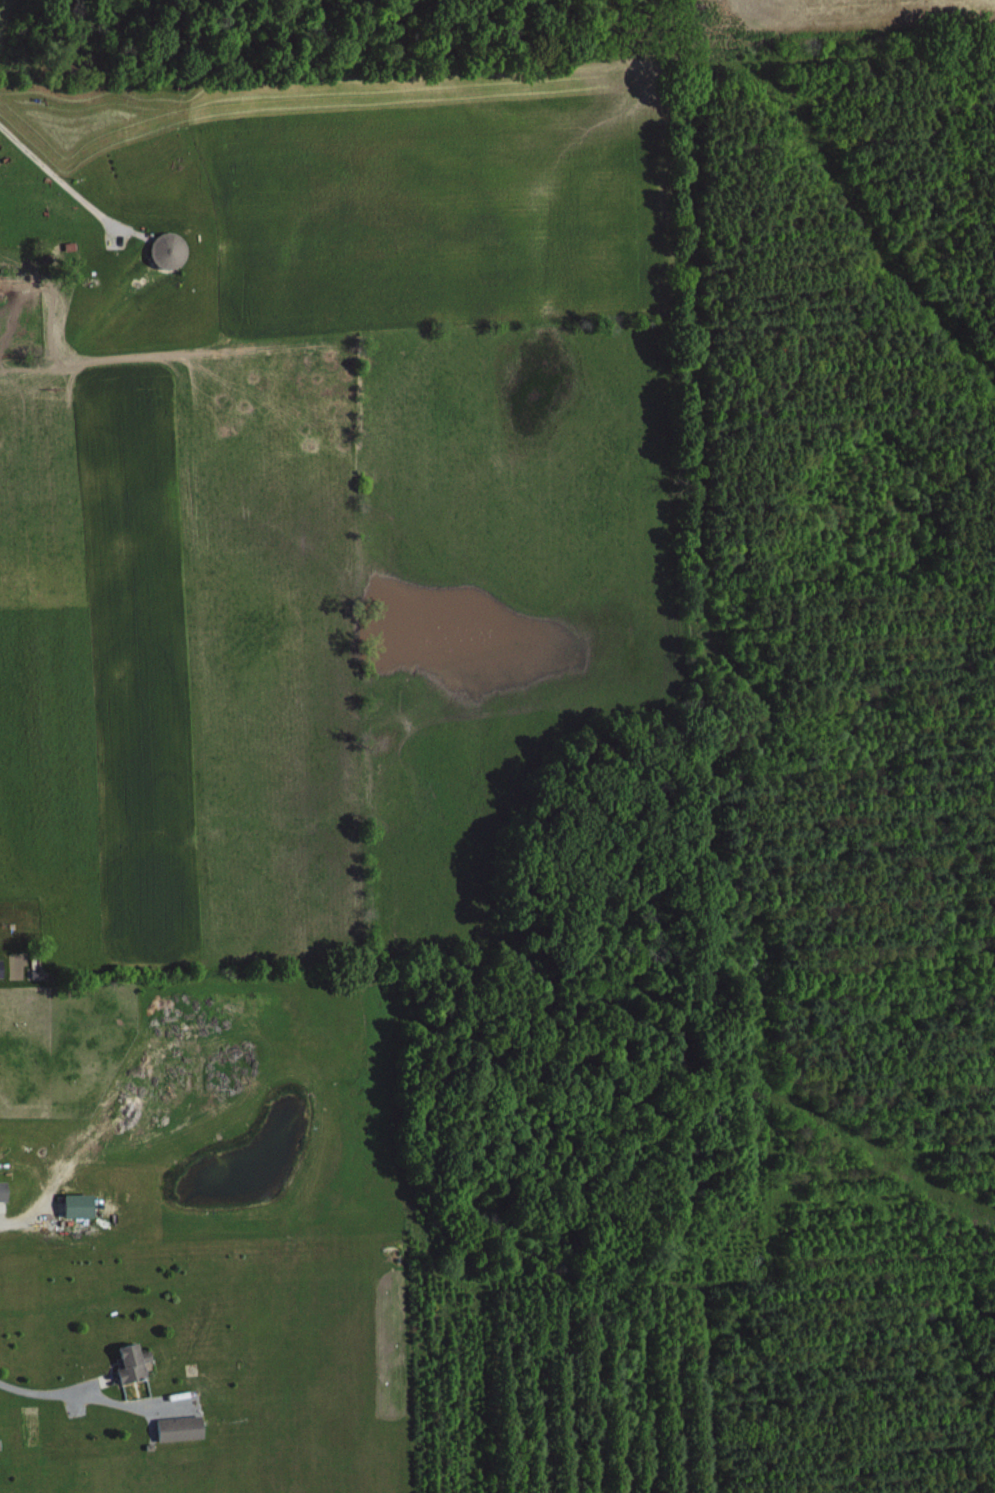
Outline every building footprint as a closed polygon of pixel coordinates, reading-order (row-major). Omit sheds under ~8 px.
[(149,266),(182,267),(183,233),(149,233),(149,266)] [(92,1215),(91,1191),(63,1192),(64,1215),(92,1215)] [(116,1345),(119,1355),(113,1357),(119,1381),(145,1374),(142,1361),(151,1359),(148,1347),(139,1350),(136,1340),(116,1345)] [(158,1439),(202,1437),(201,1414),(156,1416),(158,1439)]
